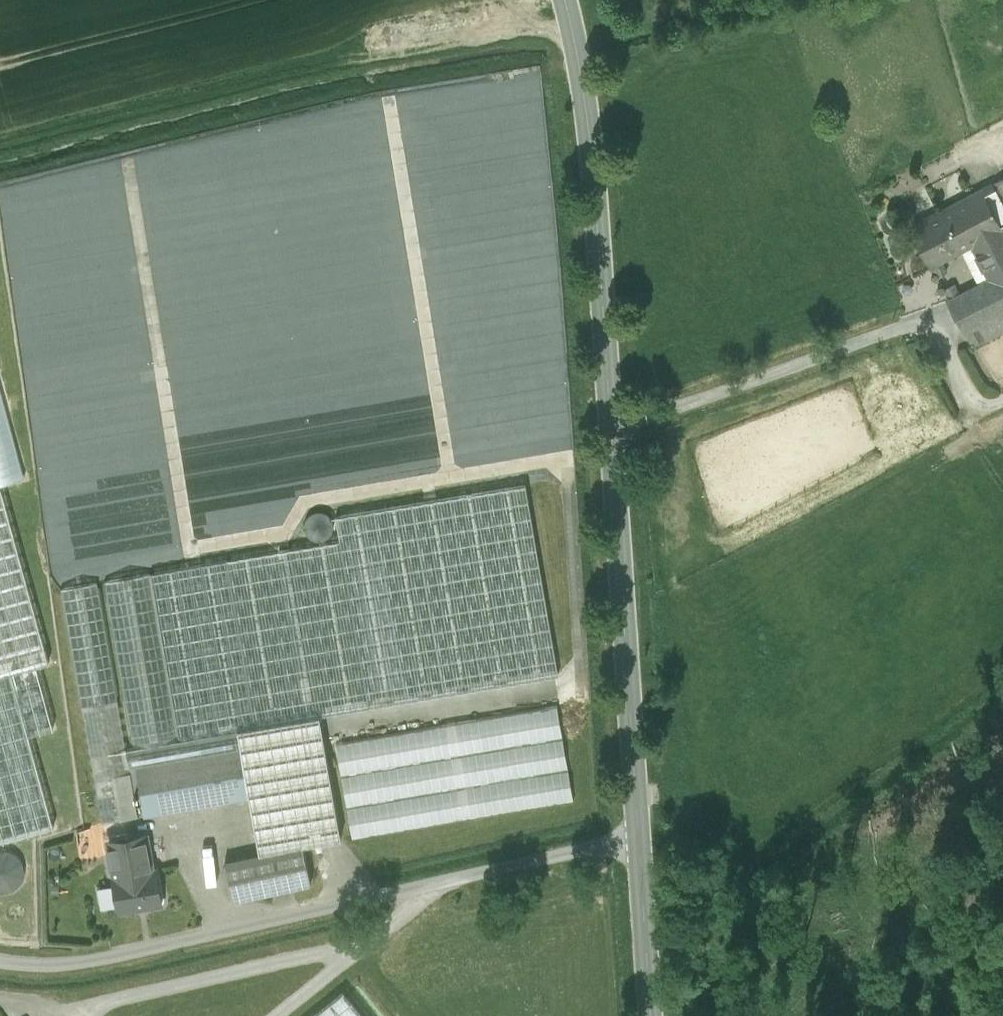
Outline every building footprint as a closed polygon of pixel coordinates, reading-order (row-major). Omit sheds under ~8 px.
[(419,89),(395,93),(398,114),(411,107),(417,107),(404,114),(449,107),(447,108),(451,118),(458,117),(463,125),(492,110),(498,109),(513,100),(519,110),(536,101),(543,115),(537,75),(532,66),(513,69),(506,72),(431,83),(419,89)] [(981,190),(990,208),(1002,201),(1002,197),(996,183),(981,190)] [(981,190),(943,210),(964,250),(972,246),(977,256),(988,278),(1002,270),(1002,234),(990,208),(981,190)] [(990,208),(1002,234),(1002,201),(990,208)] [(964,250),(943,210),(912,226),(932,266),(941,261),(961,251),(964,250)] [(966,261),(977,256),(972,246),(964,250),(961,251),(966,261)] [(977,256),(966,261),(977,284),(988,278),(977,256)] [(941,261),(932,266),(938,276),(947,271),(941,261)] [(949,298),(965,330),(1002,311),(1002,270),(988,278),(977,284),(949,298)] [(965,330),(973,345),(1002,329),(1002,311),(965,330)] [(24,477),(0,389),(0,484),(24,477)] [(526,484),(336,517),(340,540),(341,540),(369,707),(559,674),(526,484)] [(0,490),(0,841),(54,826),(29,734),(53,727),(37,665),(49,662),(2,489),(0,490)] [(307,531),(321,532),(322,520),(308,519),(307,531)] [(340,540),(150,573),(182,739),(133,747),(126,748),(130,768),(135,767),(241,748),(237,729),(320,715),(369,707),(341,540),(340,540)] [(150,573),(104,581),(133,747),(182,739),(150,573)] [(98,582),(61,589),(82,711),(119,705),(98,582)] [(119,705),(82,711),(101,823),(138,816),(135,799),(139,798),(138,795),(134,795),(130,768),(126,748),(119,705)] [(557,705),(336,744),(353,839),(573,801),(557,705)] [(320,715),(237,729),(241,748),(249,797),(250,797),(260,854),(303,844),(303,845),(341,838),(320,715)] [(241,748),(135,767),(144,816),(249,797),(241,748)] [(147,839),(129,843),(134,871),(113,875),(112,875),(118,910),(162,903),(156,868),(152,868),(147,839)] [(129,842),(108,845),(113,875),(134,871),(129,843),(129,842)] [(260,854),(225,861),(233,900),(311,883),(303,845),(303,844),(260,854)] [(22,888),(20,850),(0,850),(0,889),(22,888)] [(314,1015),(361,1015),(343,993),(314,1015)]
